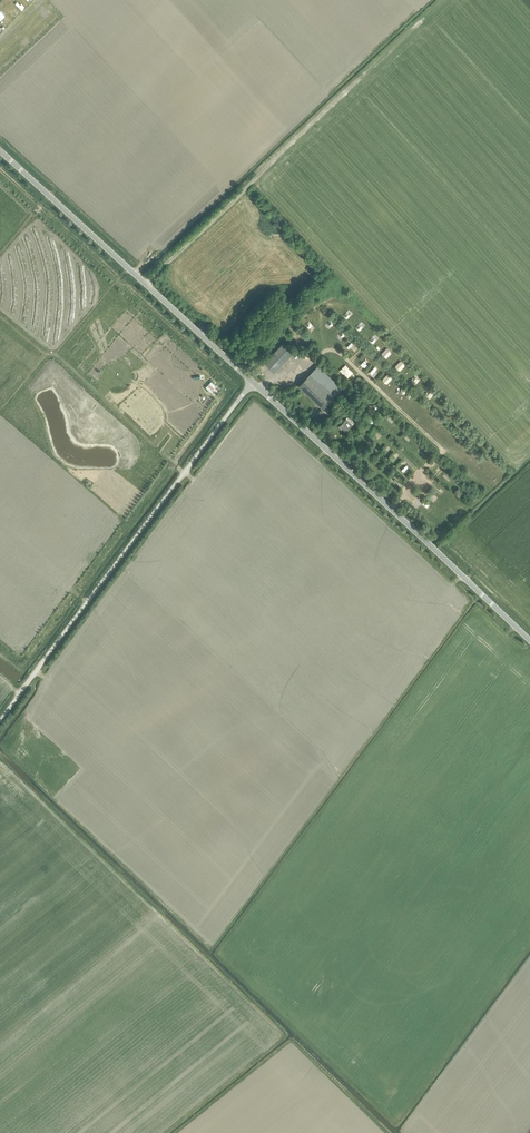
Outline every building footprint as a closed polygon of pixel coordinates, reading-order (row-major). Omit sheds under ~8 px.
[(264,362),(275,372),(294,352),(284,342),(264,362)] [(299,385),(323,409),(342,388),(318,365),(299,385)] [(340,425),(346,431),(353,424),(346,418),(340,425)] [(400,427),(405,424),(401,418),(396,422),(400,427)] [(409,429),(405,433),(412,439),(415,435),(409,429)] [(422,441),(420,444),(426,450),(428,447),(422,441)] [(484,478),(488,474),(484,469),(479,473),(484,478)] [(455,476),(450,480),(453,486),(458,482),(455,476)] [(442,491),(446,486),(441,483),(437,488),(442,491)]
